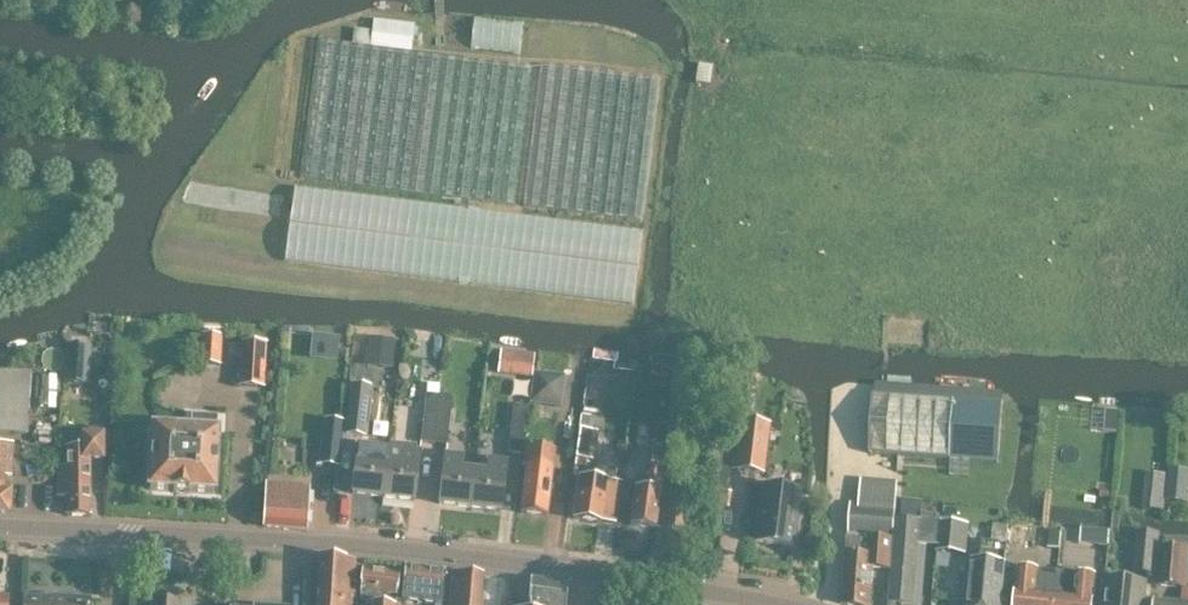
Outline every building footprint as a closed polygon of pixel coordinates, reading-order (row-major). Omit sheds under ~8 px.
[(411,24),(371,19),(368,46),(314,40),(297,176),(511,202),(528,66),(408,51),(411,24)] [(536,64),(520,205),(639,218),(655,78),(536,64)] [(391,358),(393,339),(370,337),(368,355),(391,358)] [(201,338),(200,362),(219,364),(221,339),(201,338)] [(240,355),(239,384),(263,386),(266,342),(246,341),(245,355),(240,355)] [(66,344),(63,383),(88,385),(90,346),(66,344)] [(0,371),(0,431),(27,433),(30,373),(0,371)] [(531,403),(557,406),(560,406),(564,377),(534,373),(531,403)] [(1003,390),(887,382),(875,381),(875,383),(874,394),(870,453),(998,460),(1003,392),(1003,390)] [(365,435),(370,387),(351,384),(345,432),(365,435)] [(426,394),(424,413),(420,442),(433,444),(439,395),(426,394)] [(439,395),(433,444),(446,445),(452,397),(439,395)] [(508,452),(521,454),(526,406),(513,405),(508,452)] [(217,433),(216,433),(217,417),(191,416),(190,432),(153,430),(149,490),(173,491),(173,492),(189,493),(190,492),(213,493),(217,433)] [(318,465),(339,467),(344,421),(323,419),(318,465)] [(735,469),(764,472),(770,424),(740,421),(735,469)] [(651,440),(664,442),(667,425),(653,423),(651,440)] [(83,447),(66,447),(66,466),(58,466),(58,497),(67,497),(67,515),(89,516),(89,461),(103,461),(103,435),(83,435),(83,447)] [(419,452),(414,451),(415,445),(389,442),(387,461),(383,496),(414,500),(419,452)] [(0,443),(0,512),(10,513),(12,489),(4,488),(5,476),(11,476),(13,444),(0,443)] [(352,493),(383,496),(387,461),(374,459),(376,447),(358,444),(352,493)] [(707,489),(728,492),(734,447),(713,444),(707,489)] [(520,512),(544,515),(547,516),(554,449),(525,446),(522,466),(525,466),(520,512)] [(439,503),(470,507),(474,471),(461,469),(463,457),(444,455),(439,503)] [(487,472),(474,471),(470,507),(501,510),(506,462),(488,460),(487,472)] [(572,518),(598,521),(615,523),(621,481),(614,481),(615,468),(597,465),(595,478),(578,476),(572,518)] [(663,470),(651,468),(648,489),(635,487),(630,525),(655,528),(663,470)] [(656,528),(684,532),(689,498),(681,497),(684,478),(664,475),(656,528)] [(851,502),(848,533),(870,535),(869,541),(847,539),(842,604),(849,604),(870,604),(872,569),(890,570),(894,518),(895,518),(897,481),(860,478),(858,502),(851,502)] [(263,526),(306,530),(309,487),(266,483),(263,526)] [(754,541),(792,546),(800,490),(761,485),(754,541)] [(936,544),(939,520),(940,516),(921,515),(923,504),(901,502),(899,518),(895,518),(894,518),(890,570),(891,570),(888,603),(911,604),(914,604),(920,544),(936,544)] [(968,523),(939,520),(936,544),(936,550),(965,553),(968,523)] [(1007,542),(1008,525),(993,523),(991,541),(981,540),(979,561),(971,560),(967,604),(1001,604),(1007,542)] [(1110,529),(1109,529),(1095,527),(1093,547),(1108,549),(1110,529)] [(1139,545),(1136,574),(1157,576),(1159,547),(1139,545)] [(1157,585),(1187,587),(1187,575),(1187,548),(1161,546),(1157,585)] [(355,559),(321,555),(318,604),(354,604),(356,583),(353,583),(355,559)] [(450,570),(405,565),(402,590),(401,601),(434,604),(447,604),(450,570)] [(1014,604),(1053,604),(1054,592),(1035,590),(1038,568),(1018,566),(1014,604)] [(399,573),(363,569),(359,594),(360,594),(359,602),(371,603),(370,604),(395,604),(399,573)] [(482,574),(453,571),(451,570),(448,604),(479,604),(482,574)] [(1053,604),(1092,604),(1095,574),(1057,570),(1054,592),(1053,604)] [(1103,604),(1144,604),(1147,582),(1106,578),(1103,604)] [(567,585),(530,580),(527,604),(566,604),(567,585)] [(90,599),(23,597),(23,604),(89,604),(90,599)]
